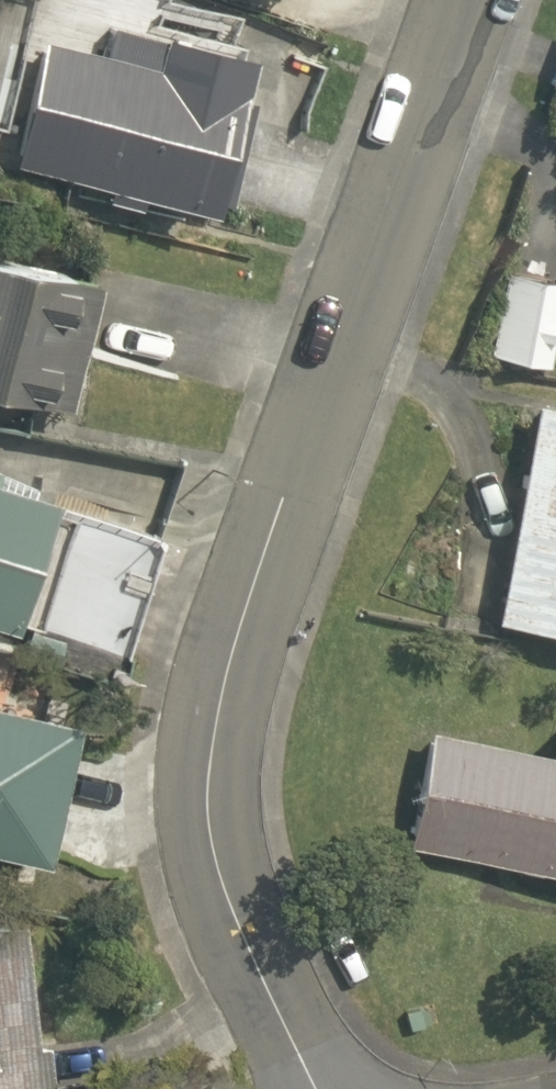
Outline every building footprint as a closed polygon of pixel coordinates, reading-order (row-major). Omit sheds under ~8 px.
[(106,49),(38,36),(11,170),(217,210),(248,50),(111,24),(106,49)] [(545,88),(555,91),(555,46),(545,88)] [(68,422),(93,264),(0,249),(0,411),(68,422)] [(507,259),(494,365),(550,372),(553,346),(555,347),(555,265),(507,259)] [(555,638),(555,402),(532,397),(485,623),(555,638)] [(5,637),(50,495),(0,479),(0,636),(5,637)] [(49,882),(75,718),(0,706),(0,875),(49,882)] [(542,717),(538,742),(420,724),(400,851),(555,875),(555,719),(542,717)] [(0,918),(0,1088),(41,1088),(31,916),(0,918)]
